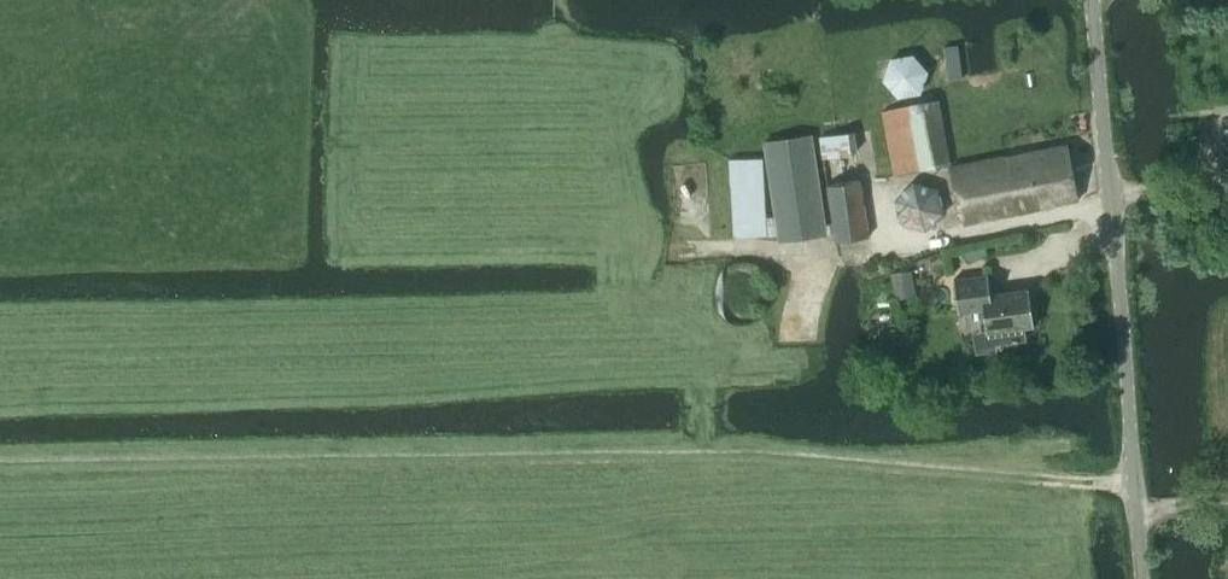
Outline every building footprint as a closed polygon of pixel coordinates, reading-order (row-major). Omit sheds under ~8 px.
[(947,81),(961,79),(957,46),(943,47),(947,81)] [(898,100),(920,94),(928,71),(913,54),(891,61),(883,81),(898,100)] [(894,176),(951,165),(939,102),(882,112),(894,176)] [(851,118),(839,119),(833,120),(835,136),(820,138),(833,223),(825,224),(812,135),(764,142),(775,217),(766,218),(763,158),(730,160),(734,238),(778,235),(779,241),(834,233),(835,242),(868,238),(853,133),(851,123),(851,118)] [(963,225),(1077,200),(1064,146),(950,168),(963,225)] [(926,231),(944,213),(937,187),(912,182),(893,199),(900,225),(926,231)] [(904,272),(892,275),(897,299),(910,296),(916,295),(911,270),(904,272)] [(987,275),(953,279),(958,313),(984,309),(987,332),(972,334),(975,355),(996,352),(995,345),(1024,341),(1022,327),(1033,326),(1028,288),(990,294),(987,275)]
